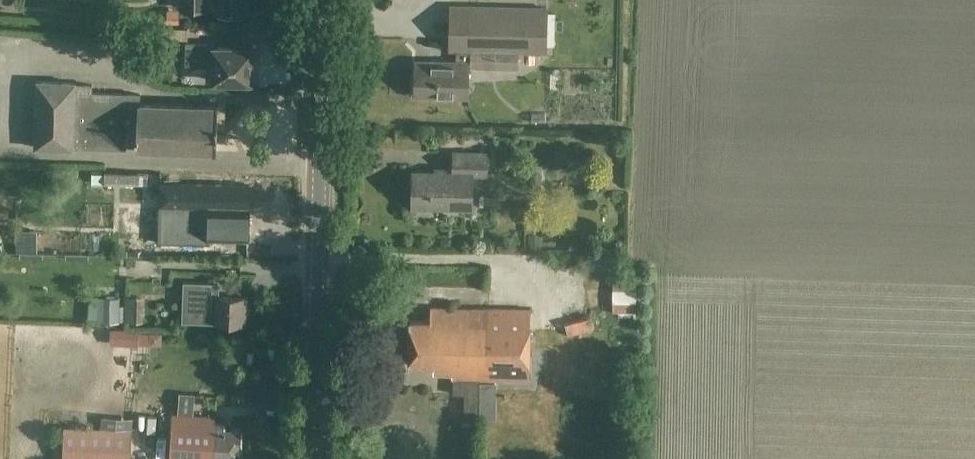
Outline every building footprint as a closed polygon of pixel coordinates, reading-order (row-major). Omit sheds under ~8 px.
[(218,14),(245,15),(245,0),(180,0),(179,8),(209,9),(209,5),(218,6),(218,14)] [(547,8),(451,6),(450,50),(457,51),(457,62),(415,62),(415,96),(468,97),(469,63),(468,63),(468,51),(546,52),(547,8)] [(166,15),(166,28),(188,29),(188,15),(166,15)] [(188,40),(188,29),(166,28),(166,39),(188,40)] [(251,81),(252,48),(209,47),(209,44),(187,43),(187,61),(208,62),(208,65),(214,65),(213,80),(251,81)] [(140,94),(92,92),(92,85),(75,84),(75,82),(38,81),(35,147),(73,148),(73,146),(217,152),(218,105),(140,103),(140,94)] [(486,175),(487,154),(454,153),(453,170),(445,169),(445,173),(413,172),(412,207),(472,208),(472,175),(486,175)] [(250,185),(159,183),(159,187),(106,186),(106,190),(88,190),(87,229),(105,229),(105,248),(211,250),(211,239),(248,240),(250,185)] [(49,254),(48,268),(72,268),(73,255),(49,254)] [(164,301),(184,301),(184,306),(170,306),(170,320),(215,321),(215,322),(245,323),(246,297),(216,296),(216,302),(196,301),(197,286),(165,285),(164,301)] [(102,296),(101,321),(119,322),(120,297),(102,296)] [(529,380),(531,310),(430,308),(430,321),(410,321),(409,366),(433,366),(433,373),(452,373),(451,379),(529,380)] [(569,333),(593,325),(588,311),(564,319),(569,333)] [(242,429),(225,428),(225,423),(215,423),(215,417),(172,415),(170,458),(241,458),(242,429)] [(132,429),(64,427),(63,458),(131,458),(132,429)]
